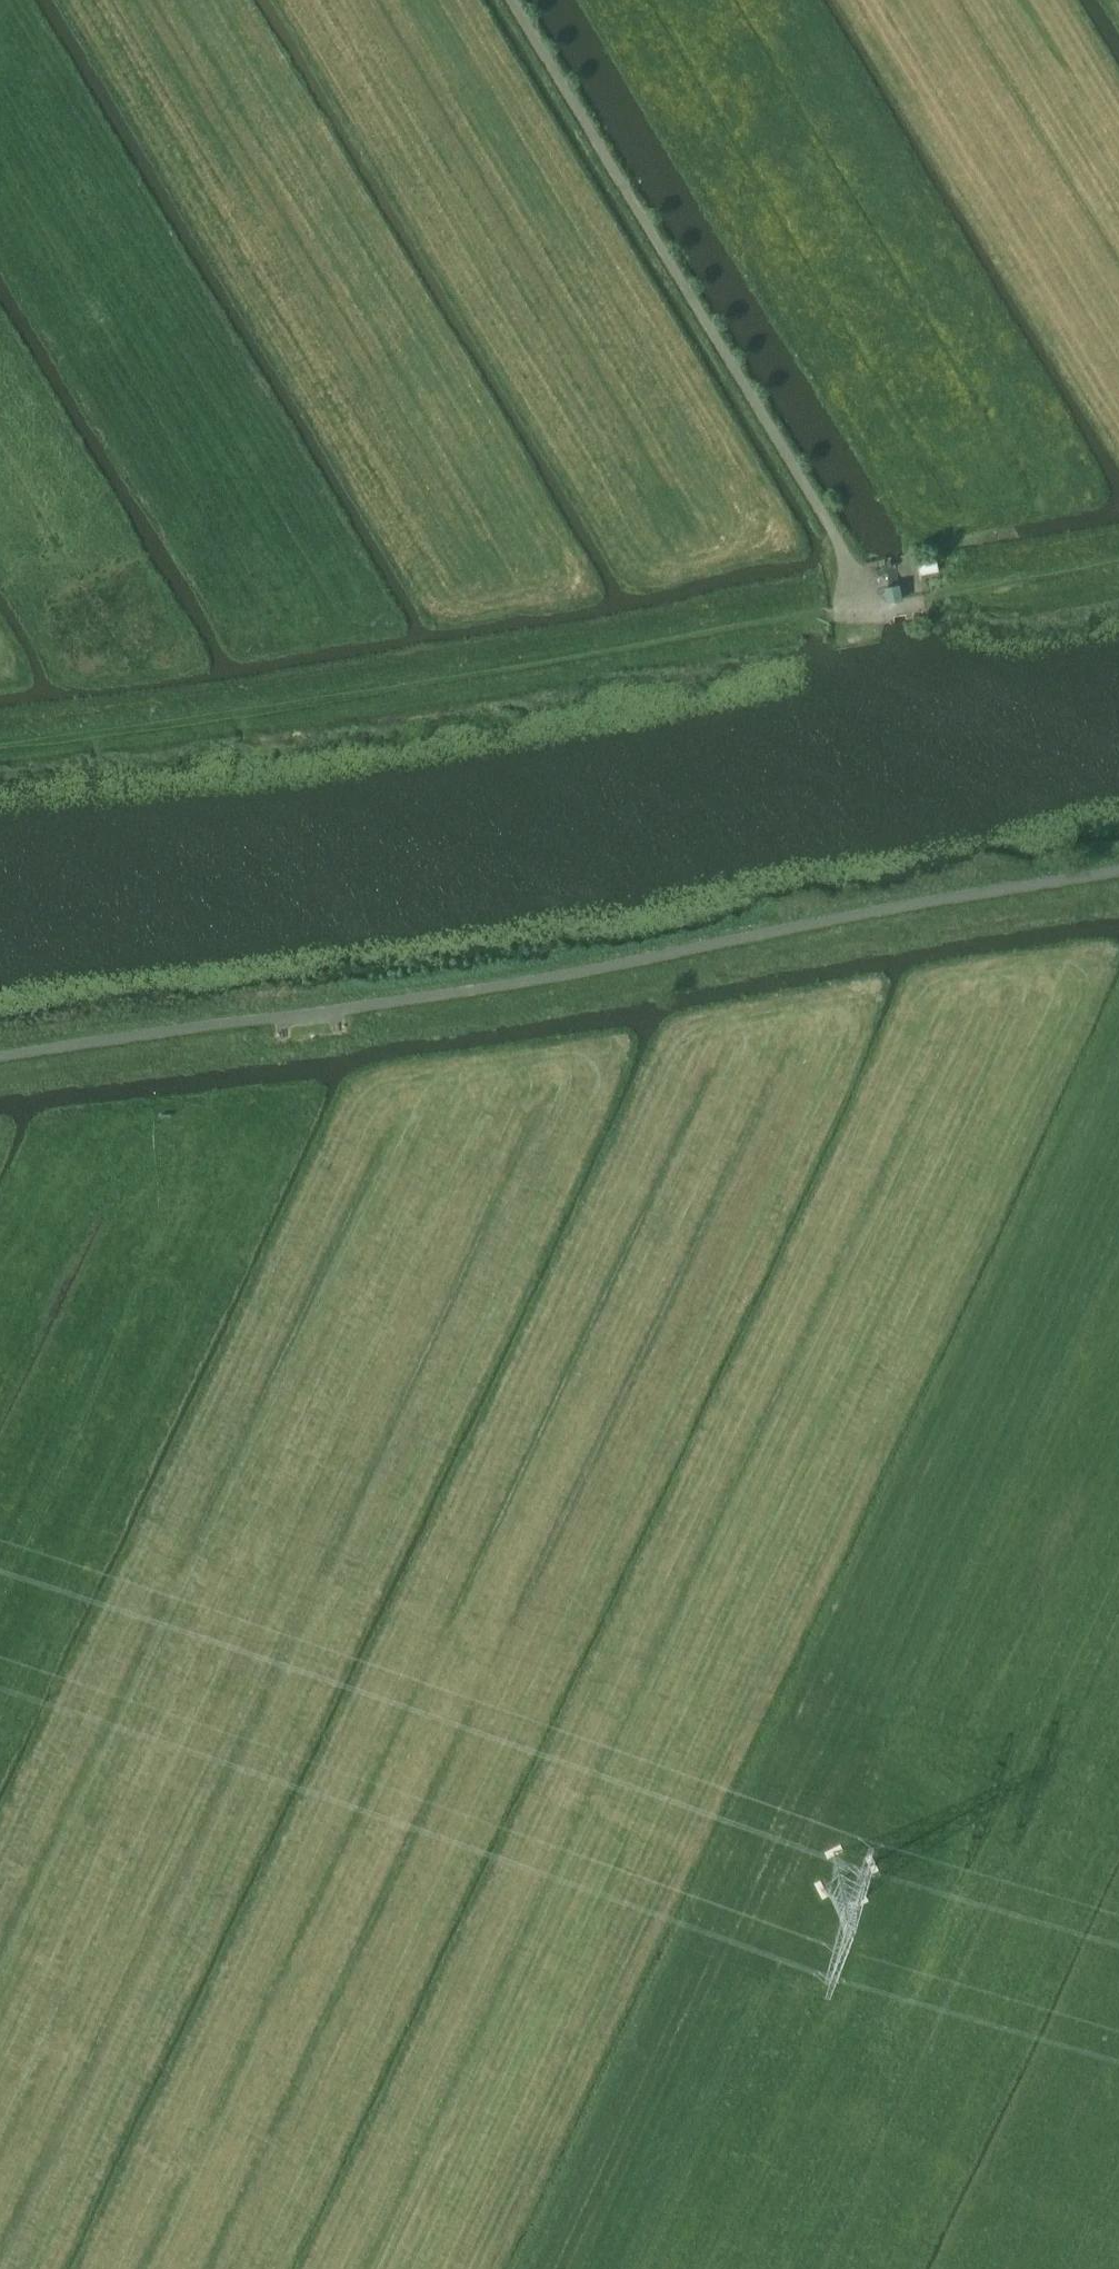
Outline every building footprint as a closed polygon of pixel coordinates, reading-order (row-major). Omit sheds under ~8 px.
[(936,558),(918,562),(920,573),(938,569),(936,558)] [(899,582),(884,584),(886,601),(902,598),(899,582)]
